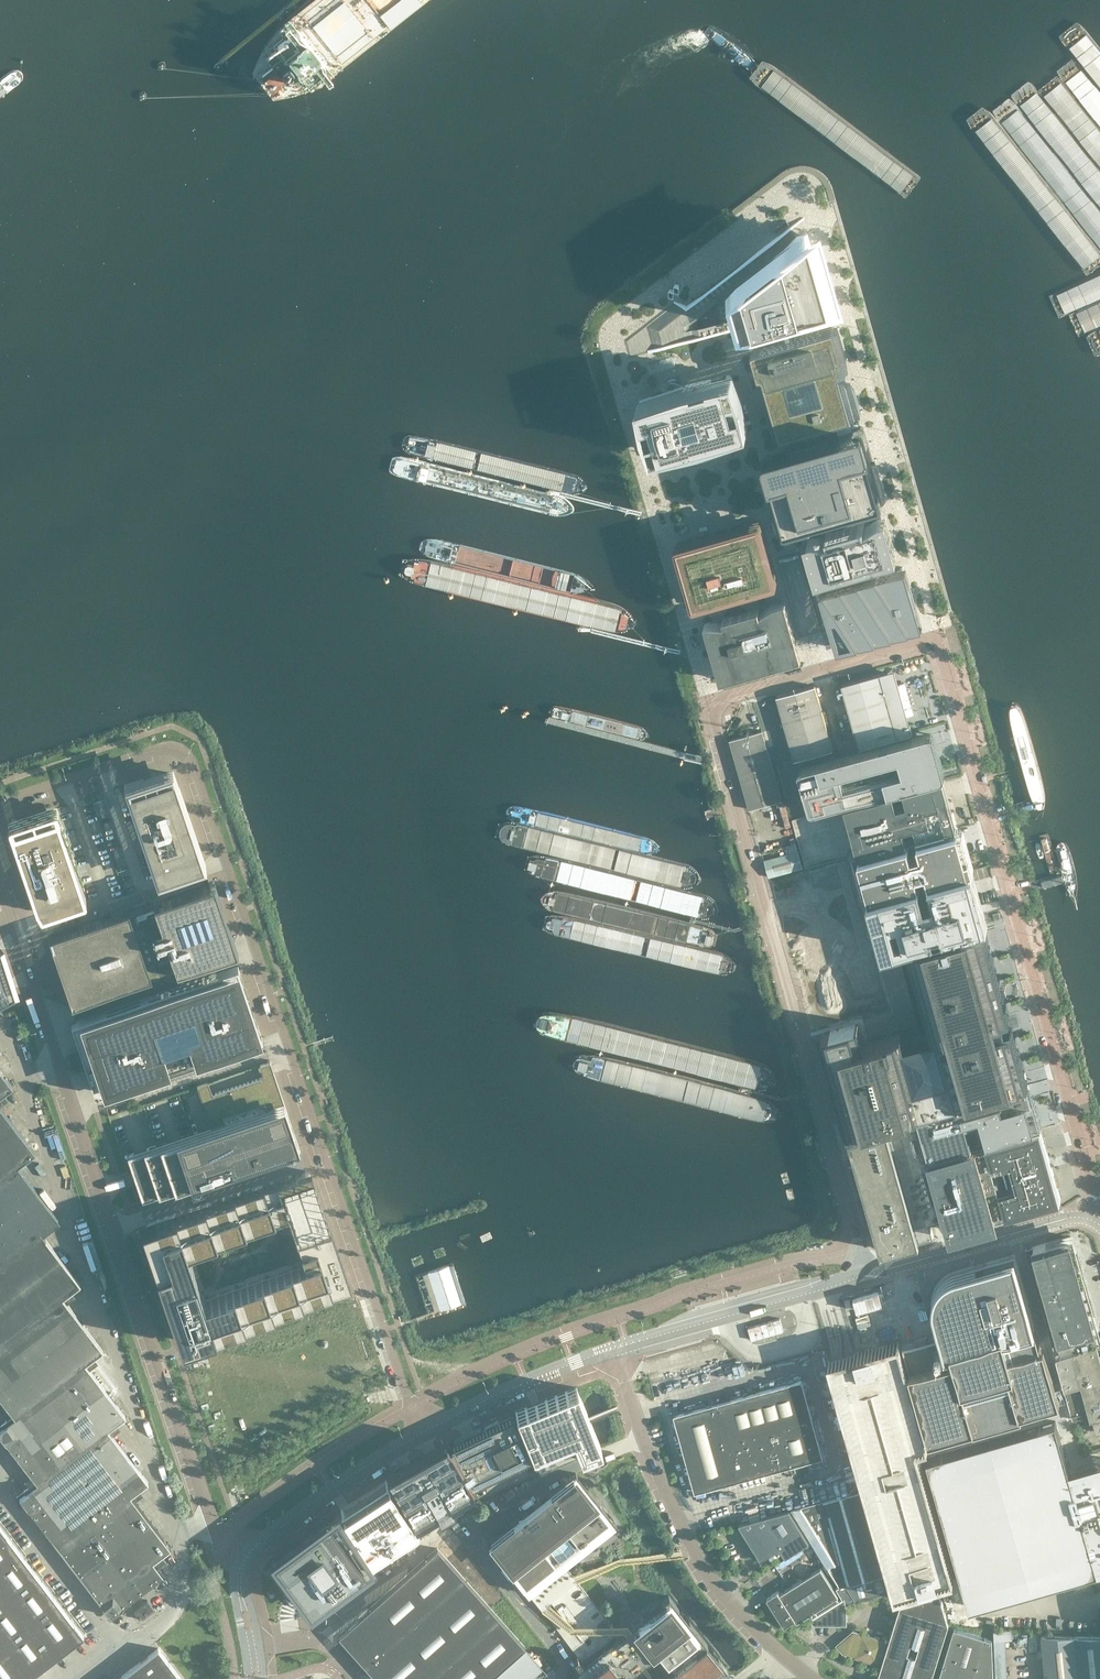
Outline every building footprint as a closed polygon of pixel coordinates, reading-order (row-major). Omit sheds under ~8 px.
[(813,273),(812,274),(802,239),(803,238),(803,235),(797,236),(795,238),(794,232),(792,227),(804,218),(804,217),(792,225),(759,250),(712,287),(712,289),(716,301),(721,321),(724,331),(814,305),(821,301),(821,298),(819,299),(814,280),(815,280),(815,279),(816,278),(816,277),(816,276),(816,275),(815,274),(814,274),(813,273)] [(697,300),(692,304),(694,311),(696,317),(707,309),(716,301),(712,287),(701,295),(697,298),(697,300)] [(697,300),(697,298),(686,306),(674,301),(673,302),(675,303),(686,309),(659,330),(663,345),(647,350),(648,350),(648,352),(648,353),(652,352),(703,337),(703,334),(701,335),(700,335),(698,328),(686,331),(684,326),(696,317),(694,311),(692,304),(697,300)] [(648,352),(648,350),(631,355),(627,340),(675,303),(673,302),(625,339),(624,340),(629,356),(629,358),(648,352)] [(703,337),(724,331),(721,321),(699,327),(701,335),(703,334),(703,337)] [(811,333),(810,333),(792,338),(754,349),(753,349),(753,350),(752,350),(752,351),(752,352),(760,381),(761,381),(761,382),(762,382),(762,383),(763,383),(764,382),(764,383),(765,383),(766,384),(770,400),(770,401),(770,402),(770,403),(769,403),(768,403),(768,404),(767,404),(767,405),(767,406),(776,435),(776,436),(777,436),(778,436),(786,434),(847,417),(857,414),(858,413),(859,412),(859,411),(854,394),(853,394),(853,393),(852,393),(851,393),(850,393),(849,393),(849,392),(847,387),(847,386),(846,386),(845,386),(844,386),(843,386),(843,385),(842,385),(842,384),(841,381),(841,380),(840,380),(840,379),(839,379),(835,381),(834,381),(834,380),(833,380),(832,379),(832,378),(832,377),(833,377),(834,376),(834,375),(834,374),(834,373),(834,372),(833,372),(833,371),(832,371),(831,371),(830,371),(829,369),(829,368),(830,368),(830,367),(831,367),(835,366),(835,365),(836,365),(836,364),(836,363),(833,351),(833,350),(833,349),(834,349),(838,348),(839,348),(839,347),(840,347),(840,346),(840,345),(835,328),(834,327),(833,327),(832,327),(822,330),(811,333)] [(673,356),(648,363),(651,372),(676,365),(673,356)] [(675,464),(701,457),(701,458),(702,458),(702,459),(703,459),(704,460),(705,460),(706,460),(707,459),(708,459),(708,458),(709,458),(709,457),(709,456),(709,455),(732,448),(730,442),(728,437),(727,437),(726,435),(726,432),(741,428),(742,428),(743,428),(744,428),(744,424),(741,413),(739,400),(735,391),(734,392),(730,382),(732,382),(729,374),(727,375),(727,376),(711,381),(711,379),(685,385),(640,400),(645,427),(657,458),(658,462),(661,462),(662,464),(662,466),(660,467),(661,469),(676,466),(675,464)] [(806,518),(807,517),(819,514),(848,506),(869,500),(874,498),(875,497),(875,496),(874,494),(869,476),(870,476),(871,475),(871,474),(871,472),(870,470),(869,469),(867,469),(866,466),(867,465),(869,464),(872,463),(873,461),(872,457),(870,452),(869,447),(867,440),(864,431),(864,430),(864,429),(863,428),(863,427),(863,426),(862,426),(861,426),(860,426),(788,446),(786,447),(785,447),(785,448),(784,448),(784,449),(784,450),(784,451),(784,452),(785,454),(793,482),(796,495),(802,515),(802,516),(803,517),(804,517),(804,518),(805,518),(806,518)] [(701,457),(675,464),(676,466),(706,459),(734,450),(732,442),(730,442),(732,448),(709,455),(701,457)] [(884,525),(882,518),(878,519),(877,519),(870,524),(865,527),(864,523),(858,524),(831,532),(826,534),(827,538),(820,538),(813,538),(811,538),(808,539),(808,540),(809,539),(820,578),(819,578),(820,579),(823,578),(836,570),(837,574),(876,564),(874,559),(882,559),(890,559),(893,559),(890,548),(884,525)] [(778,580),(778,579),(761,522),(761,521),(760,520),(759,520),(758,520),(757,520),(678,542),(677,543),(676,543),(676,544),(675,545),(675,546),(691,603),(692,603),(692,604),(693,605),(694,605),(695,605),(696,605),(776,583),(776,582),(777,582),(777,581),(778,580)] [(906,565),(902,567),(916,615),(919,625),(923,624),(906,565)] [(910,627),(911,627),(908,618),(910,617),(912,616),(914,615),(914,616),(916,615),(905,575),(902,567),(825,589),(841,647),(892,632),(893,632),(910,627)] [(793,659),(777,603),(773,604),(760,612),(759,607),(747,611),(723,618),(724,622),(712,622),(709,622),(704,623),(709,641),(713,640),(714,646),(716,651),(715,652),(715,663),(720,680),(793,659)] [(909,724),(910,724),(895,671),(895,668),(881,672),(881,674),(889,672),(896,682),(897,685),(909,724)] [(908,722),(897,685),(889,672),(881,674),(881,672),(873,674),(841,683),(847,704),(858,741),(859,747),(897,737),(913,732),(912,730),(910,724),(909,724),(908,722)] [(820,704),(815,686),(815,685),(777,696),(777,697),(794,759),(833,749),(822,710),(821,707),(820,704)] [(772,766),(762,730),(739,737),(730,739),(735,757),(735,758),(738,757),(739,760),(739,762),(737,763),(740,774),(750,809),(782,800),(772,766)] [(944,768),(934,733),(934,732),(933,731),(932,731),(931,730),(929,730),(928,731),(802,765),(801,766),(800,766),(799,767),(799,768),(799,769),(799,770),(809,808),(810,809),(811,810),(812,811),(813,811),(814,811),(942,776),(943,775),(944,774),(945,773),(945,772),(945,771),(944,768)] [(177,785),(172,773),(153,779),(153,778),(152,778),(151,778),(151,777),(150,777),(149,777),(149,778),(148,778),(148,779),(147,779),(147,780),(147,781),(145,782),(128,788),(158,877),(201,863),(203,862),(177,785)] [(124,782),(157,880),(206,864),(179,785),(177,785),(203,862),(201,863),(158,877),(128,788),(145,782),(143,776),(124,782)] [(844,805),(845,805),(847,815),(858,853),(858,854),(956,827),(957,826),(956,826),(950,805),(948,798),(946,789),(943,781),(943,779),(943,778),(844,805)] [(105,797),(93,801),(97,815),(109,810),(105,797)] [(848,856),(858,853),(847,815),(845,805),(792,820),(793,822),(798,842),(805,868),(848,856)] [(54,806),(9,821),(8,822),(8,823),(8,824),(10,829),(13,834),(13,835),(39,911),(40,912),(41,913),(42,913),(42,912),(43,912),(84,898),(85,898),(85,897),(86,896),(85,895),(85,894),(85,888),(84,888),(84,887),(57,807),(57,806),(56,806),(55,806),(54,806)] [(957,829),(952,831),(954,838),(955,843),(956,843),(956,844),(955,844),(959,857),(960,857),(960,858),(959,858),(963,871),(968,869),(961,841),(958,832),(957,829)] [(963,871),(959,858),(960,858),(960,857),(959,857),(955,844),(956,844),(956,843),(955,843),(954,838),(952,831),(851,858),(861,893),(862,898),(963,871)] [(789,845),(791,852),(798,850),(796,843),(789,845)] [(803,867),(798,850),(791,852),(764,860),(769,877),(803,867)] [(774,897),(854,875),(849,858),(770,881),(774,897)] [(984,923),(981,915),(980,911),(979,906),(975,894),(974,894),(973,890),(972,886),(973,886),(972,883),(972,882),(971,878),(969,870),(969,869),(863,899),(879,953),(975,926),(984,923)] [(854,875),(774,897),(775,900),(854,877),(854,875)] [(237,949),(229,926),(226,915),(221,900),(214,880),(209,882),(216,902),(207,905),(212,920),(215,930),(224,927),(233,951),(237,949)] [(207,905),(216,902),(209,882),(205,883),(111,915),(48,936),(50,942),(51,944),(67,994),(71,1005),(76,1004),(172,972),(177,970),(181,968),(233,951),(224,927),(215,930),(212,920),(207,905)] [(125,895),(124,896),(129,909),(145,903),(141,890),(126,895),(125,895)] [(876,953),(861,899),(860,894),(833,901),(849,960),(876,953)] [(129,909),(124,896),(123,896),(107,901),(112,914),(129,909)] [(849,960),(833,901),(829,902),(845,961),(849,960)] [(819,906),(815,907),(835,981),(838,980),(819,906)] [(896,1027),(886,992),(858,999),(852,976),(835,981),(815,907),(799,911),(803,924),(783,929),(810,1032),(827,1028),(864,1018),(869,1035),(870,1034),(896,1027)] [(696,922),(734,931),(734,930),(733,928),(697,919),(696,922)] [(782,926),(783,929),(803,924),(802,921),(782,926)] [(1012,1026),(1025,1072),(1026,1072),(1014,1028),(1023,1026),(1019,1011),(1010,1013),(987,930),(986,927),(985,925),(984,926),(1010,1016),(1017,1014),(1020,1024),(1012,1026)] [(849,1131),(857,1129),(1019,1084),(1027,1082),(1027,1081),(1027,1080),(1026,1080),(1026,1081),(1025,1081),(1025,1082),(1021,1083),(1021,1082),(1020,1083),(1019,1079),(1018,1076),(1017,1074),(1018,1073),(1019,1073),(1019,1072),(1018,1073),(1016,1063),(1016,1062),(1013,1052),(1013,1051),(1012,1051),(1009,1040),(1010,1040),(1010,1039),(1009,1040),(1006,1030),(1007,1029),(1006,1029),(1006,1028),(1006,1027),(1005,1028),(1005,1027),(1004,1025),(1002,1021),(1003,1021),(1002,1019),(1002,1018),(1003,1018),(1004,1017),(1003,1017),(1003,1016),(1002,1016),(1000,1006),(1000,1005),(996,994),(997,994),(996,994),(993,983),(994,983),(994,982),(993,982),(990,971),(991,971),(990,971),(987,960),(987,959),(984,949),(984,948),(981,939),(982,938),(981,938),(978,928),(979,928),(982,927),(982,928),(984,928),(984,927),(984,926),(983,926),(976,928),(910,947),(909,947),(934,1035),(904,1044),(901,1032),(863,1043),(858,1023),(828,1031),(821,1033),(822,1033),(821,1033),(821,1034),(822,1034),(822,1035),(822,1034),(824,1034),(824,1033),(827,1032),(827,1033),(827,1032),(830,1042),(833,1052),(832,1052),(833,1053),(833,1052),(836,1063),(835,1063),(836,1064),(837,1064),(841,1063),(842,1065),(843,1065),(843,1068),(844,1070),(843,1070),(844,1073),(840,1074),(839,1074),(839,1075),(842,1086),(842,1087),(843,1087),(846,1098),(845,1098),(846,1098),(849,1109),(848,1109),(848,1110),(849,1110),(852,1119),(851,1119),(851,1120),(853,1119),(853,1120),(853,1121),(853,1122),(854,1122),(855,1125),(856,1128),(855,1128),(855,1129),(854,1129),(854,1130),(851,1130),(851,1129),(849,1130),(848,1130),(849,1130),(848,1130),(849,1131)] [(1019,1072),(1019,1073),(1018,1073),(1018,1074),(1022,1073),(1025,1072),(1012,1026),(1020,1024),(1017,1014),(1010,1016),(984,926),(983,926),(984,926),(984,927),(984,928),(982,928),(982,927),(979,928),(978,928),(981,938),(982,938),(981,939),(984,948),(984,949),(987,959),(987,960),(990,971),(991,971),(990,971),(993,982),(994,982),(994,983),(993,983),(996,994),(997,994),(996,994),(1000,1005),(1000,1006),(1002,1016),(1003,1016),(1003,1017),(1004,1017),(1003,1018),(1002,1018),(1002,1019),(1017,1015),(1019,1023),(1005,1027),(1005,1028),(1006,1027),(1006,1028),(1006,1029),(1007,1029),(1006,1030),(1009,1040),(1010,1039),(1010,1040),(1009,1040),(1012,1051),(1013,1051),(1013,1052),(1016,1062),(1016,1063),(1018,1073),(1019,1072)] [(4,994),(7,992),(19,986),(4,939),(0,940),(0,997),(4,994)] [(233,968),(76,1020),(77,1022),(83,1040),(86,1048),(86,1049),(91,1064),(92,1068),(100,1091),(100,1092),(109,1089),(151,1075),(202,1058),(207,1056),(209,1056),(210,1055),(230,1048),(257,1039),(262,1038),(261,1036),(256,1037),(249,1015),(248,1011),(247,1008),(234,969),(239,968),(238,966),(233,968)] [(256,1037),(261,1036),(239,968),(234,969),(247,1008),(248,1011),(249,1015),(256,1037)] [(1017,1015),(1002,1019),(1003,1021),(1002,1021),(1004,1025),(1005,1027),(1019,1023),(1017,1015)] [(821,1033),(822,1033),(821,1033),(830,1066),(829,1066),(831,1076),(833,1076),(846,1122),(849,1121),(853,1120),(853,1119),(851,1120),(851,1119),(852,1119),(849,1110),(848,1110),(848,1109),(849,1109),(846,1098),(845,1098),(846,1098),(843,1087),(842,1087),(842,1086),(839,1075),(839,1074),(840,1074),(844,1073),(843,1070),(844,1070),(843,1068),(843,1065),(842,1065),(841,1063),(837,1064),(836,1064),(835,1063),(836,1063),(833,1052),(833,1053),(832,1052),(833,1052),(830,1042),(827,1032),(827,1033),(827,1032),(824,1033),(824,1034),(822,1034),(822,1035),(822,1034),(821,1034),(821,1033)] [(830,1066),(821,1033),(820,1033),(828,1065),(827,1065),(830,1079),(832,1078),(844,1123),(846,1122),(833,1076),(831,1076),(829,1066),(830,1066)] [(268,1075),(269,1075),(270,1075),(272,1082),(276,1094),(288,1129),(295,1150),(298,1149),(273,1073),(274,1073),(270,1061),(264,1063),(259,1065),(263,1076),(268,1075)] [(9,1090),(13,1087),(5,1076),(2,1072),(0,1070),(0,1097),(4,1094),(9,1090)] [(202,1097),(212,1126),(222,1157),(227,1170),(228,1173),(226,1174),(227,1176),(300,1151),(299,1149),(298,1149),(295,1150),(288,1129),(276,1094),(272,1082),(270,1075),(269,1075),(268,1075),(263,1076),(212,1094),(203,1097),(202,1097)] [(210,1126),(212,1126),(202,1097),(203,1097),(212,1094),(208,1082),(206,1083),(197,1086),(210,1126)] [(1033,1121),(1034,1126),(1037,1126),(1042,1124),(1034,1096),(1032,1097),(1028,1084),(1025,1085),(1027,1090),(1026,1090),(1027,1092),(1027,1095),(1028,1094),(1032,1108),(1029,1109),(1033,1121)] [(1020,1086),(993,1094),(918,1115),(929,1156),(1034,1126),(1033,1121),(1029,1109),(1032,1108),(1028,1094),(1027,1095),(1027,1092),(1026,1090),(1027,1090),(1025,1085),(1020,1086)] [(0,1097),(0,1106),(4,1103),(8,1099),(4,1094),(0,1097)] [(32,1156),(35,1153),(30,1146),(0,1107),(0,1179),(17,1166),(18,1166),(22,1163),(26,1160),(32,1156)] [(914,1116),(857,1132),(849,1135),(850,1135),(851,1138),(854,1150),(854,1151),(855,1156),(857,1161),(875,1228),(876,1231),(878,1235),(882,1249),(886,1248),(886,1247),(889,1246),(892,1245),(893,1247),(933,1235),(934,1235),(929,1221),(936,1219),(943,1217),(914,1116)] [(848,1132),(849,1131),(848,1130),(849,1130),(848,1130),(849,1130),(851,1129),(851,1130),(854,1130),(854,1129),(855,1129),(855,1128),(856,1128),(855,1125),(854,1122),(853,1122),(853,1121),(853,1120),(849,1121),(846,1122),(848,1130),(847,1130),(848,1132)] [(203,1178),(227,1170),(222,1157),(212,1126),(210,1126),(127,1155),(142,1199),(185,1184),(203,1178)] [(1061,1199),(1054,1173),(1053,1170),(1051,1163),(1049,1158),(1048,1154),(1047,1149),(1048,1149),(1048,1148),(1046,1149),(1045,1145),(1044,1141),(1046,1141),(1046,1140),(1044,1141),(1044,1139),(1044,1138),(1045,1137),(1043,1137),(1042,1134),(1041,1130),(1042,1129),(1041,1129),(1041,1128),(1040,1127),(1037,1128),(929,1158),(945,1216),(949,1231),(960,1228),(966,1226),(1051,1202),(1061,1199)] [(53,1222),(58,1219),(54,1214),(18,1166),(17,1166),(0,1179),(0,1262),(40,1232),(53,1222)] [(182,1212),(145,1225),(185,1342),(346,1287),(307,1170),(182,1212)] [(40,1232),(44,1238),(49,1234),(53,1231),(49,1226),(40,1232)] [(77,1287),(80,1285),(77,1280),(44,1238),(40,1232),(0,1262),(0,1346),(63,1298),(67,1295),(77,1287)] [(1095,1319),(1080,1266),(1079,1265),(1071,1236),(1047,1242),(1033,1246),(1038,1264),(1030,1266),(1037,1290),(1045,1288),(1062,1347),(1099,1336),(1096,1324),(1095,1319)] [(930,1300),(931,1304),(931,1308),(938,1333),(902,1343),(929,1436),(1056,1400),(1013,1249),(982,1258),(984,1266),(976,1269),(974,1263),(954,1269),(949,1271),(944,1274),(939,1278),(937,1282),(935,1285),(934,1287),(933,1288),(932,1290),(931,1293),(931,1297),(930,1300)] [(453,1264),(416,1276),(428,1313),(465,1301),(453,1264)] [(1095,1319),(1096,1324),(1099,1323),(1083,1264),(1079,1265),(1080,1266),(1095,1319)] [(1045,1288),(1037,1290),(1053,1350),(1062,1347),(1045,1288)] [(63,1298),(67,1303),(75,1297),(71,1292),(67,1295),(63,1298)] [(100,1353),(103,1351),(99,1345),(76,1315),(67,1303),(63,1298),(0,1346),(0,1398),(13,1415),(15,1417),(85,1363),(86,1364),(90,1361),(100,1353)] [(783,1329),(780,1318),(748,1327),(748,1329),(751,1338),(752,1340),(783,1331),(783,1329)] [(1096,1343),(1072,1349),(1090,1414),(1091,1419),(1093,1418),(1099,1416),(1099,1359),(1096,1343)] [(953,1576),(917,1449),(916,1447),(916,1446),(926,1443),(898,1344),(888,1347),(877,1350),(872,1351),(870,1351),(866,1352),(862,1353),(859,1355),(856,1355),(831,1363),(839,1393),(895,1592),(920,1585),(921,1588),(940,1583),(939,1580),(953,1576)] [(1074,1418),(1090,1414),(1072,1349),(1057,1353),(1071,1405),(1074,1418)] [(86,1364),(90,1369),(98,1363),(94,1357),(90,1361),(86,1364)] [(108,1430),(112,1427),(117,1423),(120,1421),(126,1416),(123,1413),(90,1369),(86,1364),(85,1363),(15,1417),(13,1415),(9,1417),(6,1420),(6,1421),(6,1420),(8,1423),(4,1426),(2,1424),(1,1424),(3,1426),(1,1428),(0,1429),(0,1434),(7,1444),(35,1481),(32,1483),(28,1486),(29,1486),(30,1488),(26,1492),(25,1490),(24,1490),(26,1492),(23,1494),(20,1497),(26,1505),(30,1510),(53,1540),(141,1473),(137,1467),(121,1446),(117,1442),(112,1435),(108,1430)] [(823,1456),(813,1417),(802,1379),(738,1396),(674,1414),(679,1433),(695,1491),(719,1485),(760,1474),(804,1461),(823,1456)] [(589,1418),(580,1397),(576,1387),(536,1403),(515,1412),(516,1413),(540,1473),(547,1470),(601,1448),(601,1447),(600,1446),(591,1422),(590,1420),(589,1418)] [(838,1406),(835,1396),(828,1398),(831,1408),(838,1406)] [(514,1414),(513,1412),(482,1428),(481,1425),(467,1432),(453,1438),(454,1441),(450,1443),(450,1445),(451,1444),(452,1444),(459,1457),(459,1458),(460,1457),(460,1458),(459,1458),(466,1471),(467,1472),(466,1472),(471,1482),(472,1482),(473,1483),(488,1475),(504,1468),(521,1459),(531,1455),(531,1454),(512,1415),(514,1414)] [(927,1457),(970,1606),(992,1600),(992,1599),(1001,1596),(1001,1597),(1096,1570),(1098,1570),(1097,1565),(1099,1564),(1099,1465),(1071,1474),(1069,1469),(1056,1421),(959,1448),(959,1449),(954,1450),(950,1451),(949,1451),(927,1457)] [(108,1430),(112,1435),(121,1428),(117,1423),(112,1427),(108,1430)] [(414,1519),(415,1521),(473,1488),(472,1486),(472,1487),(471,1486),(448,1447),(449,1446),(445,1439),(430,1448),(403,1463),(387,1472),(391,1479),(392,1479),(414,1518),(414,1519)] [(449,1446),(448,1447),(471,1486),(471,1485),(470,1483),(471,1482),(459,1458),(459,1457),(452,1444),(451,1444),(451,1445),(449,1446)] [(1069,1469),(1071,1474),(1099,1465),(1099,1460),(1069,1469)] [(171,1548),(163,1538),(135,1501),(131,1496),(135,1492),(148,1482),(144,1477),(141,1473),(53,1540),(83,1580),(100,1602),(104,1606),(105,1605),(112,1614),(116,1610),(118,1613),(123,1609),(121,1606),(157,1580),(163,1575),(153,1561),(171,1548)] [(616,1524),(595,1498),(588,1489),(580,1479),(575,1473),(550,1493),(550,1494),(545,1498),(544,1497),(534,1506),(534,1507),(530,1510),(529,1509),(518,1518),(519,1519),(513,1523),(513,1522),(487,1543),(528,1594),(528,1593),(529,1593),(538,1585),(539,1585),(564,1565),(564,1564),(575,1556),(584,1549),(616,1524)] [(414,1518),(392,1479),(391,1479),(414,1519),(414,1518)] [(367,1497),(349,1508),(365,1532),(380,1523),(394,1544),(418,1529),(388,1482),(387,1480),(385,1481),(387,1484),(367,1497)] [(387,1484),(385,1481),(347,1505),(348,1506),(349,1508),(367,1497),(387,1484)] [(30,1510),(26,1505),(20,1497),(23,1494),(26,1492),(24,1490),(25,1490),(26,1492),(30,1488),(29,1486),(28,1486),(16,1495),(28,1511),(30,1510)] [(131,1496),(135,1501),(143,1494),(139,1489),(135,1492),(131,1496)] [(863,1490),(862,1489),(792,1509),(836,1580),(840,1586),(836,1588),(843,1598),(813,1617),(812,1617),(812,1619),(812,1622),(814,1624),(820,1624),(825,1624),(831,1624),(836,1624),(847,1624),(847,1607),(846,1604),(855,1601),(872,1596),(890,1591),(863,1490)] [(317,1608),(314,1604),(312,1605),(307,1599),(303,1593),(299,1588),(294,1580),(289,1574),(287,1575),(285,1576),(281,1570),(273,1560),(299,1541),(307,1535),(310,1532),(311,1532),(341,1510),(342,1509),(337,1502),(268,1554),(291,1585),(293,1583),(312,1608),(313,1606),(316,1610),(376,1565),(376,1564),(326,1601),(319,1607),(317,1608)] [(393,1545),(394,1544),(380,1523),(365,1532),(349,1508),(347,1510),(344,1512),(346,1515),(345,1515),(350,1524),(351,1524),(352,1524),(351,1525),(358,1535),(359,1535),(358,1536),(359,1537),(365,1546),(366,1546),(365,1547),(371,1556),(372,1557),(373,1557),(374,1558),(393,1545)] [(346,1515),(344,1512),(342,1509),(341,1510),(372,1559),(374,1558),(373,1557),(372,1557),(371,1556),(365,1547),(366,1546),(365,1546),(359,1537),(358,1536),(359,1535),(358,1535),(351,1525),(352,1524),(351,1524),(350,1524),(345,1515),(346,1515)] [(809,1542),(789,1509),(768,1515),(775,1527),(785,1544),(780,1547),(780,1548),(782,1551),(786,1556),(809,1542)] [(376,1564),(341,1510),(311,1532),(310,1532),(307,1535),(312,1541),(308,1544),(303,1547),(299,1541),(273,1560),(281,1570),(285,1576),(287,1575),(289,1574),(294,1580),(299,1588),(303,1593),(307,1599),(312,1605),(314,1604),(317,1608),(319,1607),(326,1601),(376,1564)] [(751,1542),(775,1527),(768,1515),(739,1523),(745,1533),(749,1540),(751,1542)] [(455,1519),(450,1523),(457,1531),(462,1527),(460,1525),(458,1522),(455,1519)] [(715,1531),(717,1536),(733,1531),(732,1526),(715,1531)] [(0,1527),(0,1581),(8,1591),(34,1571),(0,1527)] [(785,1544),(775,1527),(751,1542),(752,1543),(755,1549),(761,1559),(780,1547),(785,1544)] [(299,1541),(303,1547),(312,1541),(307,1535),(299,1541)] [(348,1627),(338,1636),(370,1672),(371,1673),(377,1678),(488,1678),(525,1647),(437,1548),(348,1627)] [(529,1593),(528,1593),(534,1601),(577,1655),(576,1655),(577,1657),(575,1658),(574,1657),(573,1658),(578,1664),(582,1661),(583,1663),(619,1635),(620,1634),(577,1581),(574,1577),(572,1574),(564,1564),(564,1565),(539,1585),(538,1585),(529,1593)] [(810,1613),(838,1595),(821,1567),(808,1576),(780,1593),(778,1590),(767,1597),(767,1598),(774,1609),(777,1613),(779,1616),(779,1617),(785,1625),(795,1619),(796,1620),(797,1621),(810,1613)] [(83,1636),(34,1571),(8,1591),(57,1656),(83,1636)] [(8,1591),(0,1581),(0,1631),(33,1675),(57,1656),(8,1591)] [(659,1599),(661,1601),(668,1595),(716,1656),(718,1659),(721,1657),(669,1591),(659,1599)] [(948,1625),(948,1624),(940,1594),(900,1605),(897,1614),(895,1623),(893,1628),(889,1640),(862,1632),(862,1633),(853,1630),(837,1645),(843,1653),(846,1653),(852,1655),(854,1656),(854,1657),(858,1658),(865,1660),(872,1662),(879,1665),(881,1665),(880,1671),(879,1673),(878,1676),(877,1678),(932,1678),(948,1625)] [(668,1595),(661,1601),(655,1606),(656,1606),(650,1611),(649,1611),(634,1622),(631,1625),(630,1625),(631,1626),(630,1627),(625,1630),(622,1632),(620,1634),(619,1635),(583,1663),(574,1670),(581,1678),(717,1678),(720,1677),(721,1677),(722,1676),(727,1672),(728,1671),(718,1659),(716,1656),(668,1595)] [(140,1619),(153,1609),(154,1608),(147,1600),(133,1611),(140,1619)] [(992,1639),(954,1627),(938,1678),(994,1678),(992,1639)] [(997,1678),(1008,1678),(1006,1637),(1013,1637),(1013,1629),(995,1628),(997,1678)] [(1076,1632),(1041,1630),(1042,1643),(1043,1649),(1046,1678),(1080,1678),(1076,1632)] [(0,1631),(0,1678),(27,1678),(33,1675),(0,1631)] [(1076,1632),(1080,1678),(1099,1678),(1099,1633),(1076,1632)] [(488,1678),(538,1678),(547,1671),(525,1647),(488,1678)] [(158,1648),(117,1678),(181,1678),(158,1648)] [(555,1668),(551,1671),(558,1678),(563,1678),(564,1678),(557,1670),(555,1668)]
